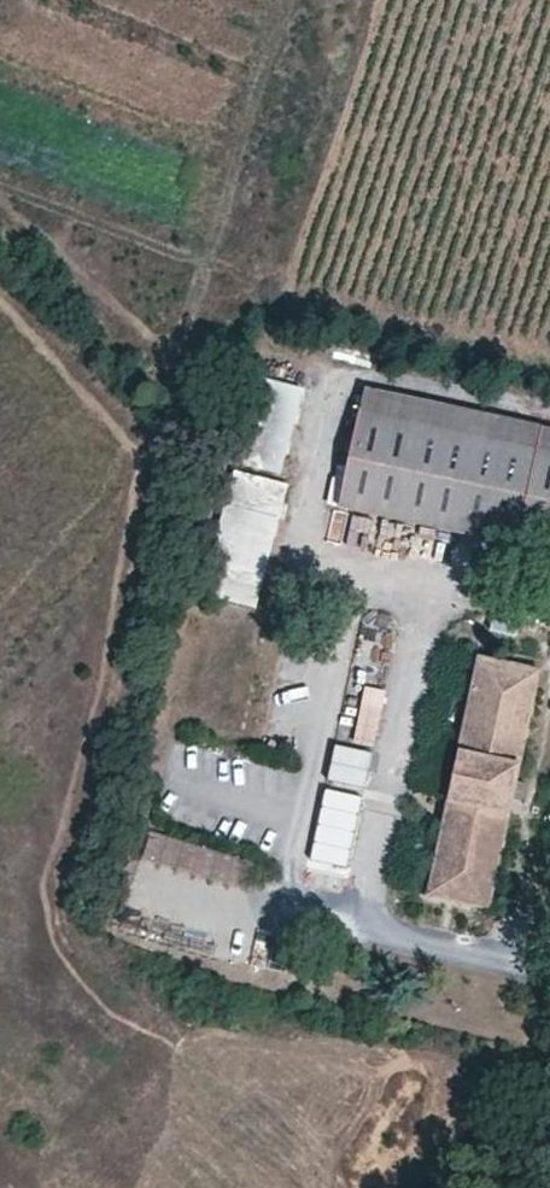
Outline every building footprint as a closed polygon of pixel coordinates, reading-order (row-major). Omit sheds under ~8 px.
[(233,457),(281,470),(304,383),(256,371),(233,457)] [(543,425),(366,387),(361,411),(537,450),(543,425)] [(537,450),(361,411),(341,504),(517,542),(537,450)] [(537,450),(549,452),(549,426),(543,425),(537,450)] [(537,450),(517,542),(549,549),(549,452),(537,450)] [(235,470),(226,504),(283,519),(292,484),(235,470)] [(283,519),(226,504),(212,558),(269,573),(283,519)] [(259,613),(269,573),(212,558),(202,599),(259,613)] [(491,612),(488,629),(514,634),(517,616),(491,612)] [(539,671),(479,658),(428,894),(488,906),(539,671)] [(374,742),(379,705),(360,702),(354,739),(374,742)] [(333,740),(323,785),(362,794),(372,749),(333,740)] [(252,860),(147,832),(142,850),(247,882),(252,860)]
